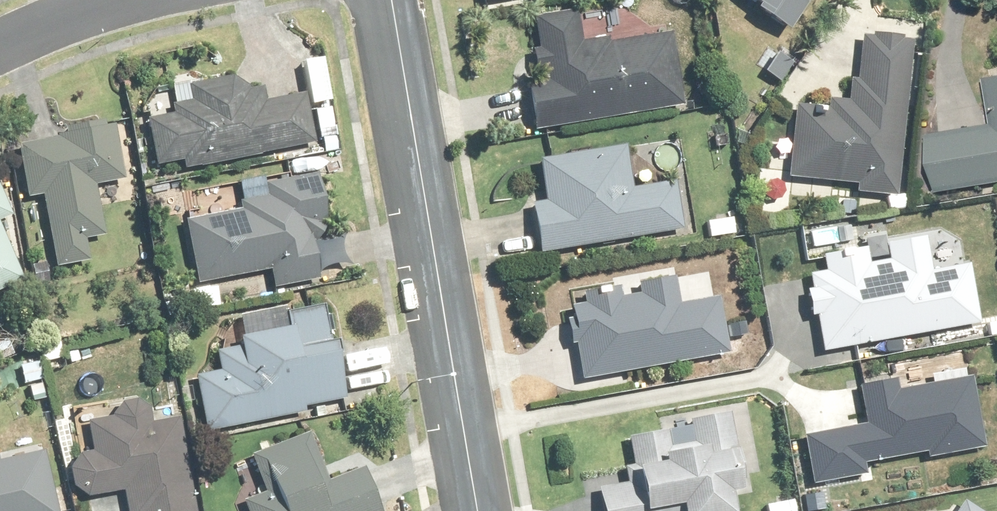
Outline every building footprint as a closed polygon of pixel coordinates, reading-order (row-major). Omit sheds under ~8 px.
[(763,7),(760,11),(791,32),(812,0),(752,0),(763,7)] [(673,35),(613,44),(612,40),(584,44),(580,12),(539,18),(544,49),(537,50),(540,72),(544,72),(545,77),(531,79),(538,128),(684,107),(673,35)] [(865,44),(862,44),(861,81),(852,81),(851,104),(832,103),(831,110),(795,109),(793,181),(860,183),(860,190),(903,192),(905,134),(899,134),(899,121),(906,122),(907,92),(904,92),(904,85),(911,85),(912,40),(902,40),(902,38),(874,36),(874,39),(865,39),(865,44)] [(801,59),(785,48),(769,72),(785,83),(801,59)] [(307,94),(270,102),(267,87),(253,90),(236,75),(193,83),(195,97),(174,101),(176,112),(150,116),(160,166),(186,161),(188,171),(317,144),(307,94)] [(117,198),(120,197),(118,182),(126,181),(119,125),(110,127),(109,121),(65,127),(66,138),(25,143),(32,196),(48,194),(57,263),(91,258),(89,243),(105,241),(100,206),(118,204),(117,198)] [(996,182),(996,124),(934,134),(943,191),(996,182)] [(676,182),(635,189),(627,146),(543,161),(551,204),(537,206),(545,254),(685,229),(676,182)] [(199,281),(274,270),(276,287),(322,280),(313,220),(327,218),(320,174),(186,194),(199,281)] [(27,281),(1,223),(16,216),(0,180),(0,292),(27,281)] [(735,218),(709,220),(710,239),(736,236),(735,218)] [(808,268),(817,314),(795,318),(801,354),(823,350),(824,355),(991,324),(979,258),(942,265),(936,235),(819,256),(821,266),(808,268)] [(330,344),(324,310),(291,315),(293,327),(243,336),(245,346),(221,350),(224,373),(200,377),(208,428),(317,410),(318,417),(343,413),(341,402),(348,401),(338,343),(330,344)] [(36,402),(48,398),(43,382),(48,380),(41,360),(23,367),(36,402)] [(909,386),(900,388),(898,378),(863,386),(870,421),(810,433),(821,484),(869,474),(866,462),(931,448),(932,456),(988,444),(985,428),(974,377),(959,380),(957,371),(908,382),(909,386)] [(183,417),(154,422),(154,420),(154,418),(154,417),(153,415),(153,414),(152,412),(151,411),(150,409),(149,408),(148,407),(147,406),(146,405),(144,404),(143,403),(141,402),(140,402),(138,402),(137,401),(135,401),(133,401),(132,401),(130,402),(128,402),(127,403),(125,403),(124,404),(123,405),(121,406),(120,407),(119,409),(118,410),(117,411),(117,413),(116,414),(116,416),(93,420),(95,451),(93,451),(91,451),(90,452),(88,453),(86,454),(84,455),(83,456),(81,457),(80,459),(78,461),(77,462),(77,464),(76,466),(75,468),(75,470),(75,472),(74,474),(75,476),(75,478),(75,480),(76,482),(77,484),(78,485),(79,487),(80,489),(82,490),(83,491),(85,493),(87,494),(88,494),(90,495),(92,496),(94,496),(96,496),(98,496),(128,491),(130,510),(198,510),(183,417)] [(599,503),(581,506),(582,510),(738,510),(735,495),(752,492),(737,408),(661,422),(662,426),(588,440),(599,503)] [(331,482),(313,434),(256,456),(268,489),(246,498),(251,510),(385,510),(369,468),(331,482)] [(47,451),(0,461),(0,510),(59,510),(47,451)]
